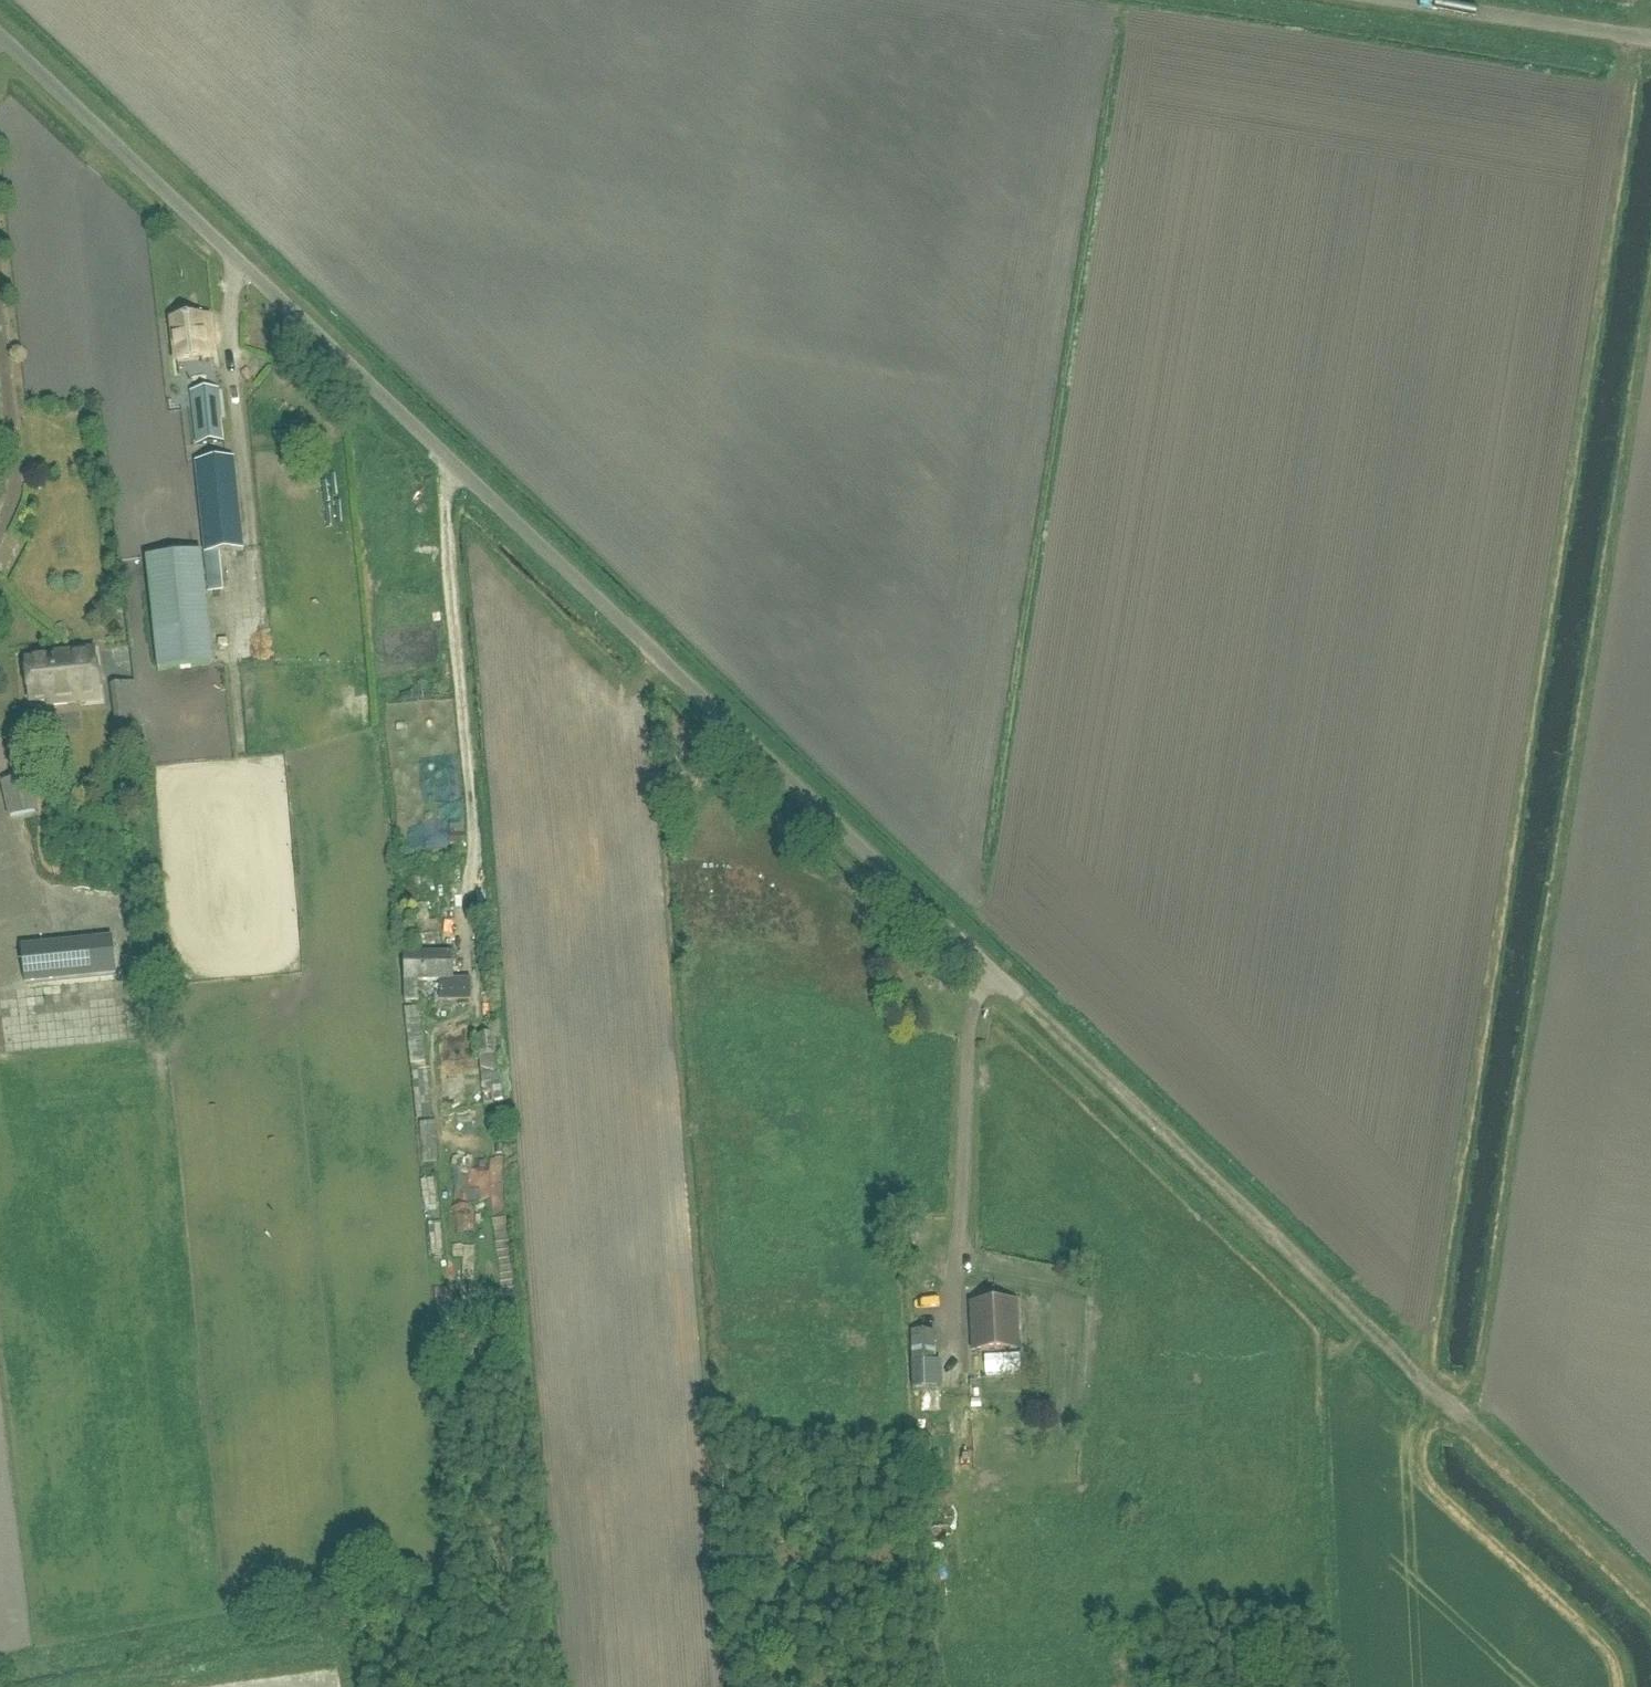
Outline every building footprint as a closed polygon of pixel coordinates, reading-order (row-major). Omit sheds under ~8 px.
[(206,345),(203,319),(173,323),(178,364),(215,359),(213,344),(206,345)] [(195,444),(225,441),(219,389),(190,392),(195,444)] [(235,458),(196,462),(205,556),(209,592),(225,591),(221,551),(244,549),(235,458)] [(216,667),(209,592),(205,556),(151,561),(162,673),(216,667)] [(140,644),(110,646),(111,670),(123,669),(124,684),(143,683),(140,644)] [(48,707),(101,701),(96,651),(69,654),(70,658),(26,662),(30,704),(47,702),(48,707)] [(118,705),(138,703),(135,685),(116,687),(118,705)] [(2,783),(10,818),(38,812),(31,777),(2,783)] [(21,948),(25,990),(117,981),(113,939),(21,948)] [(453,978),(453,951),(405,952),(405,1000),(418,1000),(418,979),(440,979),(440,1000),(472,1000),(471,977),(453,978)] [(481,1084),(500,1083),(495,1036),(477,1038),(481,1084)] [(981,1350),(1017,1348),(1014,1303),(978,1305),(981,1350)] [(934,1333),(911,1333),(911,1365),(936,1364),(934,1333)]
